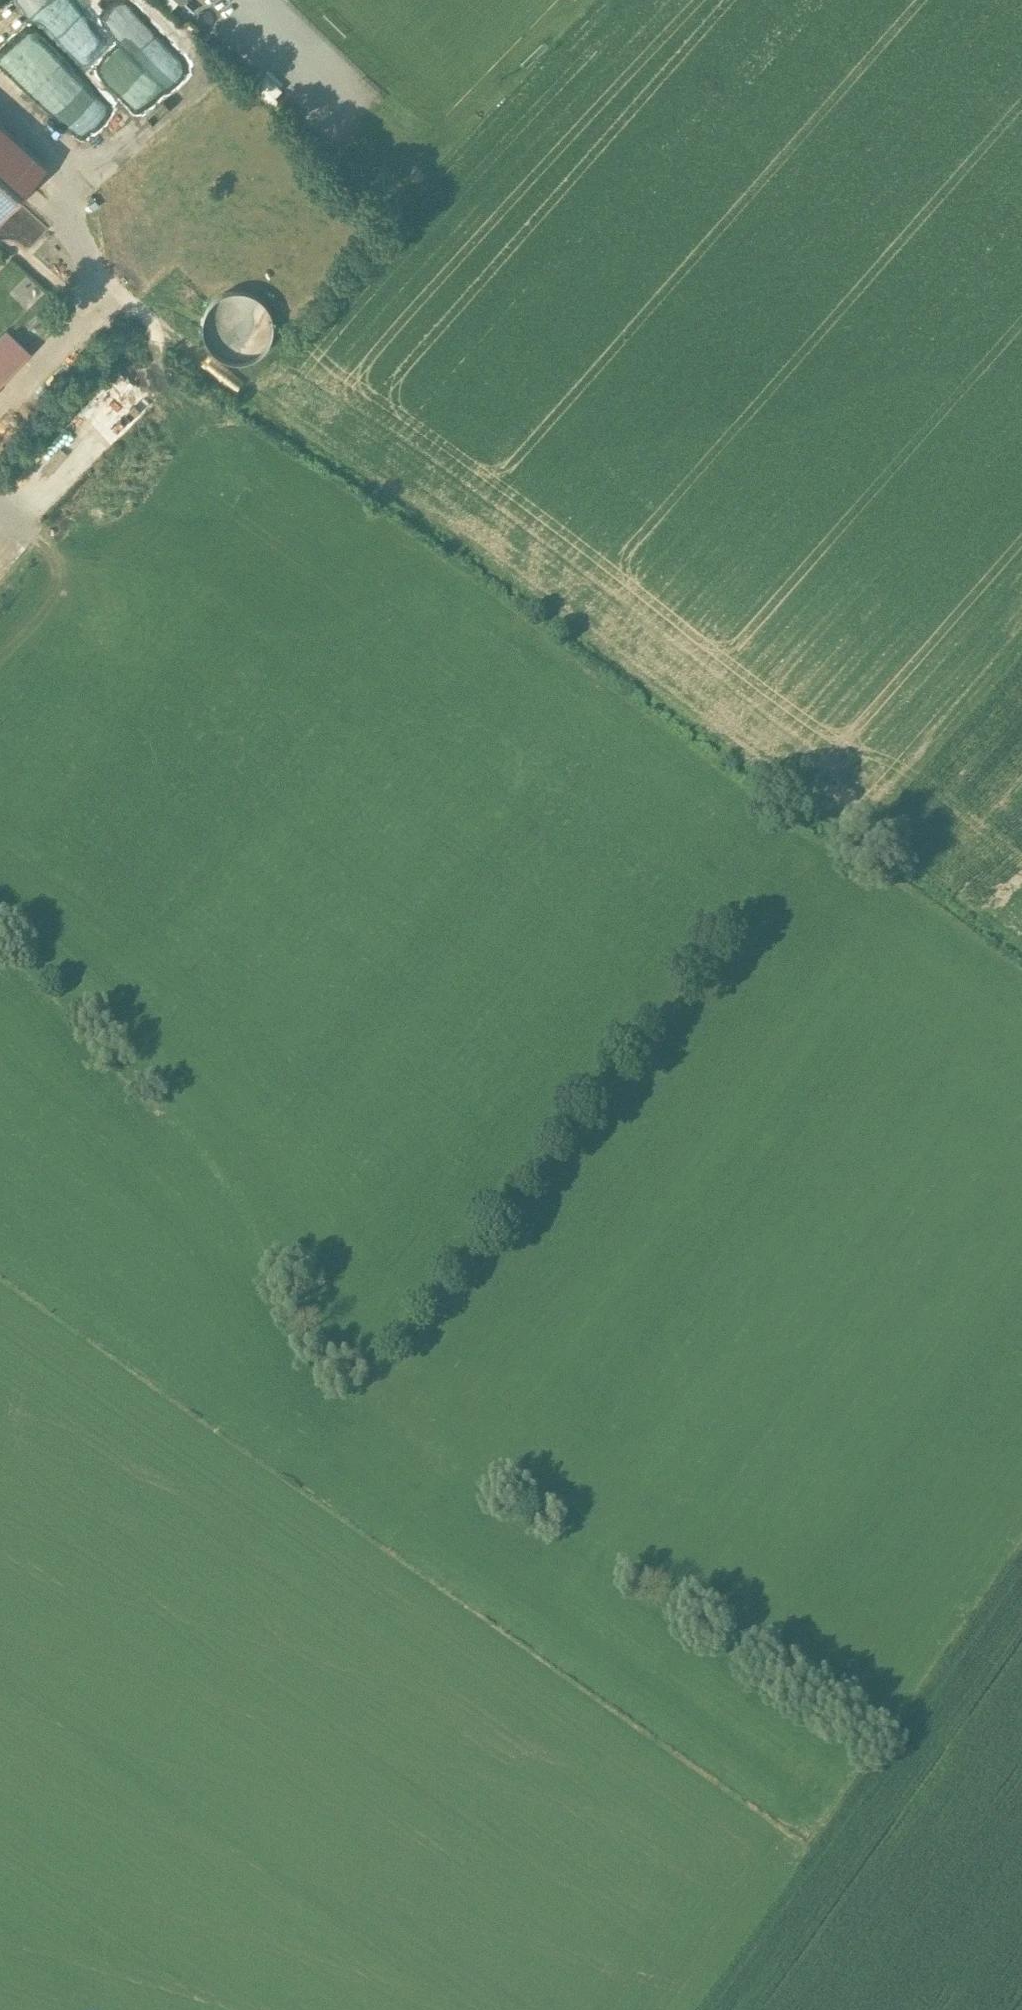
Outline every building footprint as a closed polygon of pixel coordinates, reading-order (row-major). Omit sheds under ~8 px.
[(45,163),(95,191),(232,72),(157,0),(0,0),(0,122),(45,163)] [(45,163),(0,122),(0,213),(45,163)]
